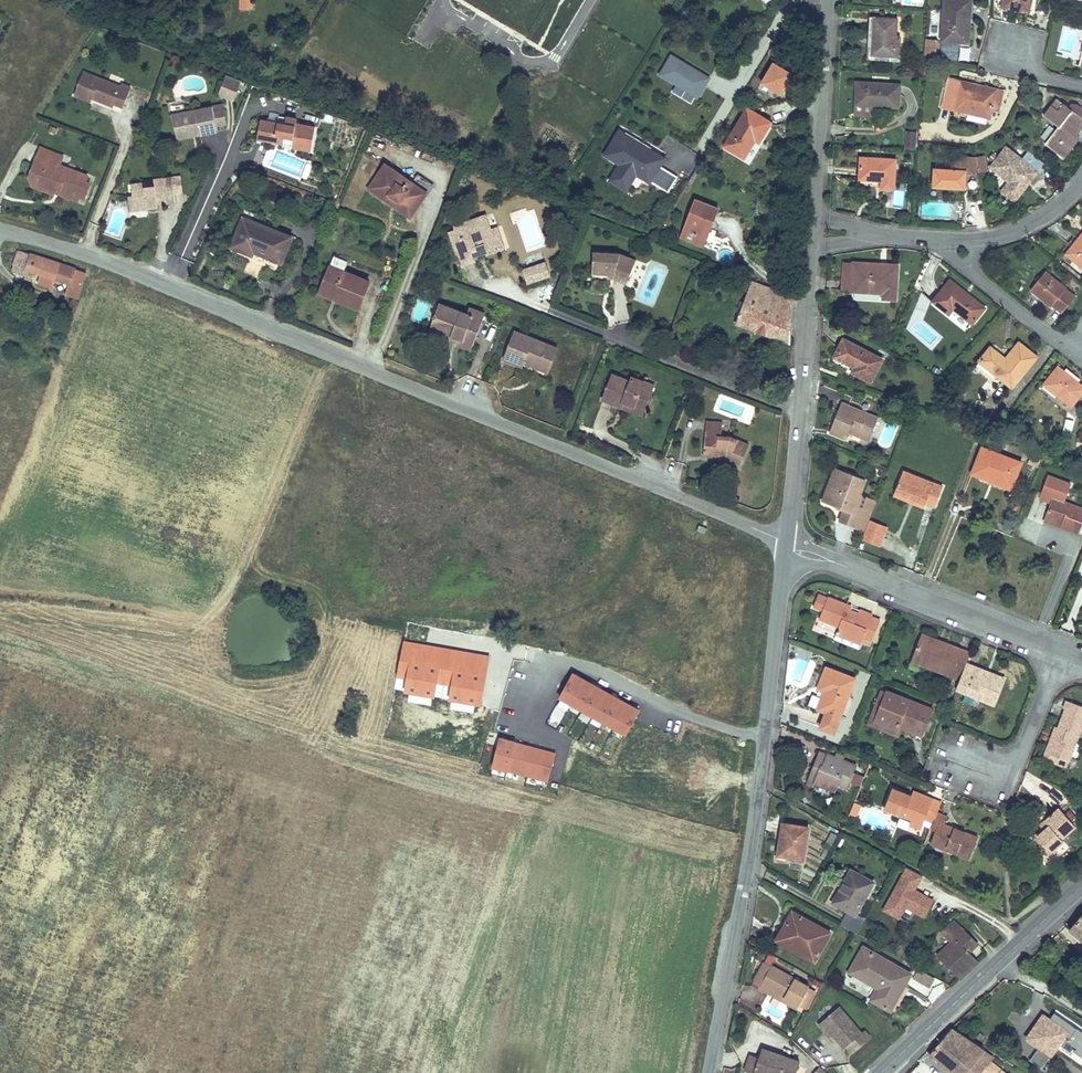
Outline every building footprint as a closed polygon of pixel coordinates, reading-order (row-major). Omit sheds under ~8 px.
[(244,8),(253,8),(253,0),(244,0),(244,8)] [(943,40),(963,42),(965,19),(971,19),(972,0),(946,0),(943,40)] [(1003,6),(1012,9),(1013,4),(1030,8),(1032,0),(1004,0),(1003,6)] [(899,19),(874,17),(872,44),(875,45),(874,57),(900,59),(901,38),(897,37),(899,19)] [(803,35),(791,33),(789,44),(802,46),(803,35)] [(927,36),(925,53),(937,54),(939,37),(927,36)] [(711,77),(673,55),(662,74),(678,84),(687,89),(700,96),(711,77)] [(775,63),(763,82),(781,93),(793,74),(775,63)] [(121,86),(84,72),(75,96),(92,102),(93,99),(94,96),(115,104),(124,107),(132,88),(122,84),(121,86)] [(233,100),(242,80),(226,73),(218,94),(233,100)] [(1004,91),(950,79),(943,107),(969,113),(968,120),(987,124),(988,117),(991,118),(993,109),(999,111),(1004,91)] [(901,85),(858,82),(856,114),(873,116),(873,106),(874,102),(881,102),(881,106),(899,107),(901,85)] [(687,89),(678,84),(673,92),(682,97),(687,89)] [(115,104),(94,96),(93,99),(114,107),(115,104)] [(1064,157),(1076,141),(1074,140),(1077,136),(1081,130),(1081,108),(1078,105),(1074,104),(1071,108),(1058,99),(1045,115),(1060,127),(1047,143),(1064,157)] [(226,124),(223,105),(213,107),(217,126),(226,124)] [(213,107),(173,115),(177,136),(200,131),(201,135),(218,131),(213,107)] [(748,108),(725,146),(745,158),(756,140),(760,143),(772,123),(748,108)] [(297,127),(298,119),(280,116),(279,120),(269,118),(268,122),(297,127)] [(312,151),(316,128),(307,126),(308,121),(298,119),(297,127),(268,122),(261,121),(259,132),(266,133),(265,140),(285,144),(286,135),(294,137),(292,147),(312,151)] [(265,140),(266,133),(259,132),(258,139),(265,140)] [(626,135),(621,133),(608,155),(624,164),(619,173),(633,181),(638,172),(671,192),(681,176),(661,164),(665,158),(656,153),(654,155),(650,153),(651,150),(653,147),(628,132),(626,135)] [(907,149),(916,149),(917,132),(908,132),(907,149)] [(259,144),(256,155),(264,158),(268,147),(259,144)] [(38,154),(54,160),(56,154),(41,148),(38,154)] [(1045,163),(1029,151),(1022,160),(1007,148),(992,167),(1002,175),(1010,182),(1003,191),(1015,201),(1045,163)] [(79,196),(85,199),(91,184),(86,182),(88,176),(60,166),(64,156),(56,154),(54,160),(38,154),(34,166),(40,168),(36,179),(46,182),(43,189),(55,194),(57,189),(70,194),(69,197),(78,200),(79,196)] [(935,169),(934,186),(958,188),(959,183),(965,183),(966,172),(979,173),(979,172),(977,157),(954,155),(953,170),(935,169)] [(984,156),(977,157),(979,172),(979,173),(986,172),(984,156)] [(896,160),(862,158),(860,179),(883,181),(882,189),(894,190),(896,160)] [(413,183),(387,165),(370,188),(411,217),(433,185),(419,174),(413,183)] [(40,168),(34,166),(30,176),(33,186),(43,189),(46,182),(36,179),(40,168)] [(628,191),(633,181),(619,173),(613,183),(628,191)] [(995,185),(1003,191),(1010,182),(1002,175),(995,185)] [(158,204),(176,202),(175,194),(174,177),(155,179),(155,182),(156,186),(133,188),(134,196),(135,207),(147,206),(147,209),(159,208),(158,204)] [(182,177),(174,177),(175,194),(184,193),(182,177)] [(147,209),(147,206),(135,207),(134,196),(130,196),(132,211),(147,209)] [(705,247),(720,210),(696,200),(684,230),(689,232),(686,239),(705,247)] [(254,251),(282,262),(292,238),(256,223),(260,215),(248,210),(233,247),(253,255),(254,251)] [(491,231),(486,216),(456,226),(460,237),(456,238),(461,251),(460,252),(460,253),(464,265),(476,261),(474,256),(488,252),(488,253),(500,249),(497,240),(501,239),(497,229),(491,231)] [(460,237),(457,229),(449,231),(457,254),(460,253),(460,252),(461,251),(456,238),(460,237)] [(686,239),(689,232),(684,230),(681,237),(686,239)] [(1067,254),(1081,266),(1081,236),(1067,254)] [(87,274),(21,251),(16,266),(23,268),(20,274),(26,276),(25,279),(31,280),(35,272),(42,275),(39,283),(53,288),(56,279),(70,284),(68,289),(80,293),(87,274)] [(615,279),(628,284),(637,260),(620,253),(594,252),(593,274),(608,275),(613,275),(616,275),(615,279)] [(334,258),(331,266),(344,271),(348,263),(334,258)] [(551,277),(546,262),(524,270),(529,284),(551,277)] [(899,265),(854,263),(844,263),(843,282),(853,283),(853,292),(884,294),(884,299),(897,300),(899,265)] [(20,274),(23,268),(16,266),(14,272),(20,274)] [(361,304),(370,282),(344,271),(331,266),(320,293),(333,298),(335,294),(361,304)] [(1046,272),(1032,289),(1052,306),(1053,305),(1063,313),(1076,296),(1046,272)] [(749,292),(752,282),(742,279),(738,288),(749,292)] [(986,308),(951,280),(941,293),(934,302),(950,314),(954,308),(973,324),(986,308)] [(934,302),(941,293),(934,281),(921,294),(931,302),(932,300),(934,302)] [(793,298),(752,282),(749,292),(737,323),(776,338),(785,314),(792,317),(793,298)] [(853,292),(853,283),(843,282),(842,291),(853,292)] [(78,298),(80,293),(68,289),(66,294),(78,298)] [(361,304),(335,294),(333,298),(359,309),(361,304)] [(472,350),(486,314),(470,308),(467,315),(440,304),(432,324),(444,328),(442,332),(459,338),(458,342),(457,344),(472,350)] [(617,322),(629,322),(629,305),(617,305),(617,322)] [(785,314),(776,338),(790,343),(792,317),(785,314)] [(458,342),(459,338),(442,332),(444,328),(432,324),(430,331),(458,342)] [(558,349),(516,332),(505,359),(522,366),(524,362),(548,372),(558,349)] [(883,360),(844,339),(835,356),(855,367),(853,372),(871,382),(883,360)] [(991,348),(981,361),(1013,387),(1037,357),(1020,343),(1006,360),(991,348)] [(935,366),(933,371),(940,375),(943,370),(935,366)] [(1081,394),(1081,386),(1078,382),(1065,372),(1059,367),(1042,388),(1055,398),(1057,395),(1072,406),(1081,394)] [(1067,369),(1065,372),(1078,382),(1080,380),(1067,369)] [(631,382),(613,375),(604,400),(622,407),(624,402),(645,410),(652,391),(642,387),(644,382),(633,377),(631,382)] [(642,387),(652,391),(654,386),(644,382),(642,387)] [(645,410),(624,402),(622,407),(643,415),(645,410)] [(871,438),(878,418),(849,406),(850,404),(844,402),(844,404),(842,403),(830,433),(847,439),(850,433),(851,430),(871,438)] [(1071,437),(1075,421),(1067,419),(1063,435),(1071,437)] [(725,463),(740,468),(749,444),(731,437),(722,436),(723,422),(707,421),(704,457),(719,458),(726,458),(725,463)] [(870,441),(871,438),(851,430),(850,433),(870,441)] [(1022,463),(983,448),(973,474),(982,477),(983,474),(1014,486),(1022,463)] [(1039,467),(1042,458),(1037,456),(1033,465),(1039,467)] [(860,496),(866,481),(836,469),(832,480),(834,481),(826,502),(845,509),(840,521),(855,527),(862,511),(872,514),(877,503),(867,499),(860,496)] [(944,487),(904,471),(895,492),(916,500),(914,504),(924,507),(926,503),(935,507),(944,487)] [(1014,486),(983,474),(982,477),(1012,489),(1014,486)] [(826,502),(834,481),(832,480),(823,501),(826,502)] [(1080,534),(1081,528),(1081,509),(1069,504),(1072,496),(1056,490),(1051,504),(1043,501),(1037,518),(1046,521),(1047,518),(1063,524),(1062,527),(1080,534)] [(914,504),(916,500),(895,492),(894,495),(914,504)] [(862,511),(855,527),(865,531),(872,514),(862,511)] [(863,538),(881,546),(889,526),(871,518),(863,538)] [(1063,524),(1047,518),(1046,521),(1062,527),(1063,524)] [(708,529),(700,525),(698,530),(705,534),(708,529)] [(820,619),(839,627),(838,631),(862,641),(872,617),(873,615),(860,610),(859,613),(847,608),(848,605),(829,597),(828,598),(819,594),(815,605),(824,608),(823,610),(820,619)] [(872,617),(862,641),(871,645),(881,621),(872,617)] [(862,641),(838,631),(835,639),(859,649),(862,641)] [(921,639),(941,647),(943,642),(922,634),(921,639)] [(967,664),(971,654),(943,642),(941,647),(921,639),(912,660),(961,679),(967,664)] [(417,663),(487,676),(490,658),(404,642),(401,660),(417,663)] [(451,700),(481,705),(487,676),(417,663),(401,660),(398,673),(437,680),(436,683),(453,686),(451,700)] [(986,671),(967,664),(961,679),(958,686),(977,693),(975,697),(994,704),(1004,679),(994,675),(993,678),(985,674),(986,671)] [(834,734),(841,718),(856,679),(827,667),(819,688),(825,691),(828,692),(826,697),(823,696),(818,709),(826,712),(820,728),(834,734)] [(575,673),(561,698),(626,734),(640,709),(575,673)] [(451,700),(453,686),(436,683),(434,697),(451,700)] [(977,693),(958,686),(957,690),(975,697),(977,693)] [(903,728),(899,727),(898,729),(876,721),(887,692),(882,690),(868,725),(899,737),(903,728)] [(923,736),(933,710),(887,692),(876,721),(898,729),(899,727),(923,736)] [(1066,708),(1081,714),(1081,706),(1069,701),(1066,708)] [(1069,761),(1070,761),(1081,729),(1081,714),(1066,708),(1059,727),(1062,728),(1052,754),(1069,761)] [(1052,754),(1062,728),(1059,727),(1057,726),(1045,758),(1067,766),(1069,761),(1052,754)] [(513,772),(521,744),(501,739),(494,767),(513,772)] [(513,772),(548,781),(555,753),(521,744),(513,772)] [(819,777),(848,788),(857,766),(840,759),(837,758),(820,751),(808,780),(816,783),(817,781),(819,777)] [(856,772),(853,782),(862,784),(865,775),(856,772)] [(836,784),(819,777),(817,781),(835,788),(836,784)] [(814,788),(816,783),(808,780),(807,785),(814,788)] [(912,796),(893,789),(885,809),(912,820),(910,825),(921,830),(926,819),(934,822),(938,813),(942,803),(933,799),(931,804),(912,796)] [(912,796),(931,804),(933,799),(914,791),(912,796)] [(853,801),(850,813),(859,816),(862,803),(853,801)] [(1076,827),(1060,808),(1046,821),(1050,826),(1047,829),(1046,827),(1043,829),(1034,838),(1049,854),(1064,841),(1062,839),(1076,827)] [(931,829),(936,831),(931,844),(937,846),(938,842),(958,850),(957,854),(970,859),(978,837),(965,832),(964,835),(957,832),(958,829),(945,824),(948,817),(938,813),(934,822),(931,829)] [(781,855),(804,859),(809,827),(784,823),(781,837),(784,837),(781,855)] [(832,833),(827,843),(833,846),(838,836),(832,833)] [(958,850),(938,842),(937,846),(957,854),(958,850)] [(852,871),(835,902),(848,910),(840,924),(857,934),(866,919),(856,914),(874,883),(852,871)] [(777,940),(815,961),(831,932),(793,911),(777,940)] [(1070,929),(1081,938),(1081,914),(1070,929)] [(939,955),(961,978),(978,962),(969,953),(978,944),(965,931),(964,931),(955,922),(944,933),(953,942),(939,955)] [(893,964),(864,947),(851,969),(863,976),(862,979),(871,983),(872,981),(880,985),(872,999),(891,1010),(901,993),(898,992),(902,985),(905,986),(909,979),(891,968),(893,964)] [(762,983),(772,966),(765,962),(755,980),(762,983)] [(891,968),(909,979),(912,974),(893,964),(891,968)] [(799,1006),(810,987),(772,966),(761,985),(799,1006)] [(862,979),(863,976),(851,969),(850,972),(862,979)] [(919,969),(914,978),(930,987),(935,978),(919,969)] [(799,1006),(761,985),(759,988),(797,1009),(799,1006)] [(808,995),(802,1007),(806,1009),(812,997),(808,995)] [(863,1034),(840,1008),(820,1025),(832,1038),(834,1036),(846,1050),(848,1048),(854,1054),(871,1039),(865,1032),(863,1034)] [(1034,1029),(1038,1031),(1047,1017),(1044,1015),(1034,1029)] [(1028,1038),(1052,1055),(1068,1032),(1047,1017),(1038,1031),(1034,1029),(1028,1038)] [(930,1055),(952,1072),(980,1072),(994,1057),(952,1029),(930,1055)] [(762,1050),(754,1072),(796,1072),(799,1063),(762,1050)] [(990,1062),(981,1072),(1001,1072),(1002,1071),(990,1062)]
